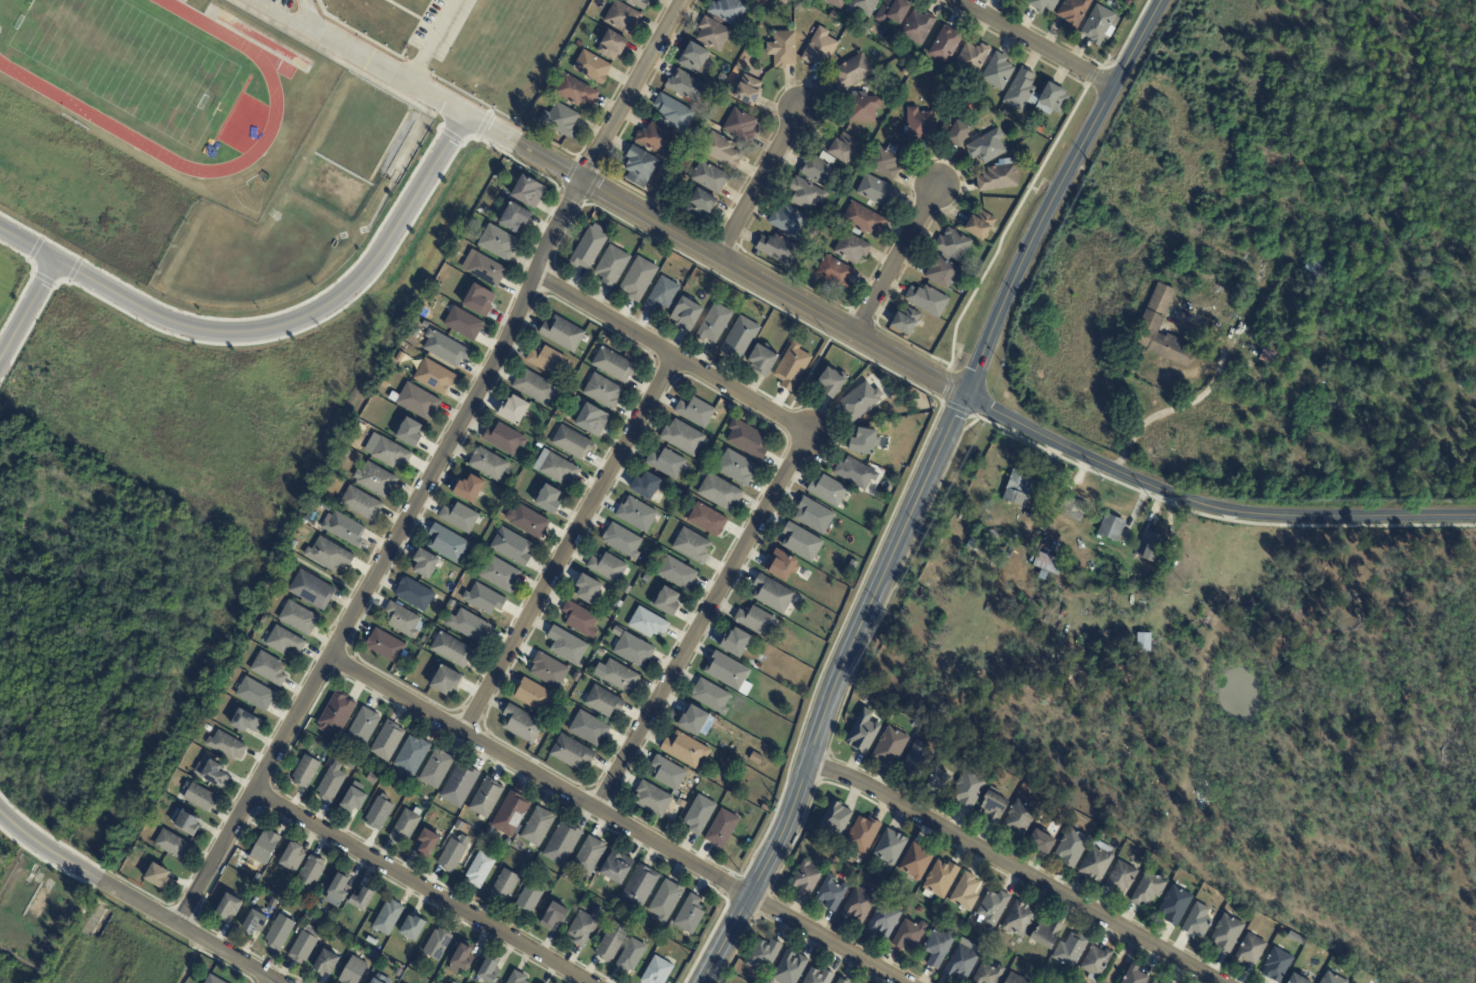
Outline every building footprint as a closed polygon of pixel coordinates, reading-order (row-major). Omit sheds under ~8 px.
[(642,17),(636,26),(633,25),(627,35),(603,21),(615,0),(643,15),(642,17)] [(644,11),(625,0),(648,0),(650,1),(644,11)] [(719,2),(720,0),(739,0),(748,5),(741,17),(746,20),(740,30),(724,21),(707,12),(713,1),(717,3),(718,1),(719,2)] [(841,10),(824,0),(846,0),(841,10)] [(845,10),(851,0),(880,0),(870,17),(859,10),(855,16),(845,10)] [(874,19),(885,0),(903,0),(912,5),(900,24),(891,19),(886,26),(874,19)] [(1029,7),(1032,0),(1061,0),(1052,15),(1046,12),(1043,17),(1037,14),(1038,12),(1029,7)] [(1056,16),(1066,0),(1081,0),(1093,0),(1095,1),(1076,33),(1067,28),(1069,25),(1066,23),(1065,22),(1056,16)] [(1091,41),(1081,36),(1097,6),(1117,17),(1116,18),(1121,21),(1109,43),(1105,40),(1100,50),(1092,45),(1093,42),(1091,41)] [(832,10),(837,13),(834,19),(829,16),(832,10)] [(928,13),(937,18),(922,46),(901,34),(914,10),(924,16),(926,12),(928,13)] [(753,11),(762,17),(760,21),(750,15),(753,11)] [(700,25),(705,15),(733,31),(720,53),(711,48),(712,46),(699,39),(697,37),(702,29),(698,27),(700,25)] [(947,26),(956,31),(958,28),(966,33),(947,65),(928,54),(945,25),(947,26)] [(826,65),(818,60),(816,63),(812,61),(810,65),(809,64),(806,63),(806,61),(801,59),(819,26),(830,32),(828,36),(839,43),(826,65)] [(865,27),(870,29),(867,37),(861,34),(865,27)] [(627,42),(619,56),(618,55),(614,62),(596,52),(601,44),(600,43),(608,29),(628,40),(627,42)] [(795,65),(785,65),(786,69),(779,69),(779,67),(774,67),(774,55),(767,55),(767,43),(774,43),(774,32),(796,31),(796,65),(795,65)] [(707,61),(705,61),(703,65),(710,68),(705,79),(678,64),(690,41),(710,52),(709,54),(710,57),(708,60),(707,61)] [(968,43),(976,47),(977,46),(980,47),(982,43),(992,49),(976,78),(954,65),(967,42),(968,43)] [(612,67),(606,77),(608,78),(603,86),(573,69),(583,49),(612,66),(612,67)] [(998,52),(1008,58),(1006,62),(1013,65),(1012,66),(1015,68),(1003,91),(981,79),(996,51),(998,52)] [(846,89),(835,71),(840,69),(839,67),(863,53),(874,73),(846,89)] [(905,53),(914,58),(911,62),(903,57),(905,53)] [(901,73),(908,62),(914,66),(907,77),(901,73)] [(1024,67),(1035,73),(1032,80),(1034,81),(1032,86),(1036,88),(1035,90),(1042,93),(1034,106),(1028,103),(1023,112),(1003,101),(1022,66),(1024,67)] [(684,97),(665,87),(669,79),(670,80),(672,78),(673,78),(678,69),(707,84),(696,104),(684,97)] [(598,94),(593,105),(586,102),(585,105),(581,103),(579,107),(554,93),(565,73),(600,92),(598,94)] [(761,94),(759,98),(758,97),(753,107),(733,97),(740,82),(741,82),(744,74),(763,83),(761,88),(763,89),(761,94)] [(1051,82),(1067,91),(1066,94),(1070,96),(1060,115),(1053,111),(1050,116),(1036,108),(1039,102),(1038,102),(1049,81),(1051,82)] [(882,97),(881,109),(876,109),(875,123),(849,121),(851,96),(853,96),(853,92),(868,92),(867,96),(882,97)] [(655,103),(661,93),(695,112),(684,133),(660,119),(663,114),(658,112),(660,109),(653,106),(655,103)] [(579,117),(574,124),(575,125),(573,127),(579,130),(573,141),(539,121),(545,111),(549,114),(556,102),(579,115),(579,117)] [(757,123),(753,131),(757,133),(751,144),(723,129),(735,107),(758,120),(757,123)] [(933,112),(932,137),(908,137),(908,107),(919,107),(919,112),(933,112)] [(961,147),(946,139),(957,120),(971,128),(961,147)] [(651,150),(635,141),(638,136),(637,135),(639,131),(642,132),(644,129),(646,131),(651,121),(675,135),(672,141),(673,142),(672,144),(670,143),(668,147),(673,150),(667,160),(651,150)] [(983,164),(978,155),(973,159),(963,142),(980,133),(982,137),(999,127),(1005,137),(1000,140),(1007,152),(984,165),(983,164)] [(741,161),(736,171),(700,151),(712,131),(736,145),(733,149),(742,154),(741,157),(743,158),(741,161)] [(828,151),(836,139),(838,140),(843,133),(860,143),(847,165),(828,152),(828,151)] [(899,172),(893,182),(868,168),(880,145),(887,149),(890,144),(899,149),(896,154),(901,157),(899,161),(900,162),(896,168),(900,170),(899,172)] [(648,182),(644,189),(626,179),(630,172),(624,169),(630,159),(626,157),(632,145),(660,160),(648,182)] [(828,188),(798,172),(810,152),(820,158),(823,152),(836,159),(832,166),(838,169),(828,188)] [(979,192),(977,177),(984,176),(984,174),(988,173),(988,167),(997,166),(996,164),(999,163),(999,160),(1014,158),(1015,164),(1016,164),(1019,187),(979,192)] [(724,185),(719,196),(690,180),(701,160),(732,177),(728,184),(726,183),(724,185)] [(659,172),(663,164),(670,167),(667,175),(659,172)] [(542,196),(534,210),(509,196),(522,174),(546,188),(542,196)] [(896,189),(892,197),(894,199),(889,210),(857,194),(866,174),(896,189)] [(798,177),(805,181),(807,178),(814,182),(813,185),(829,194),(823,204),(819,202),(813,214),(788,201),(794,191),(788,188),(793,179),(794,180),(796,176),(798,177)] [(716,201),(709,214),(708,213),(703,221),(685,211),(697,188),(717,199),(716,201)] [(886,223),(881,233),(874,229),(871,235),(867,232),(866,235),(862,233),(860,237),(852,232),(854,229),(842,222),(853,201),(888,221),(886,223)] [(532,216),(526,227),(525,226),(520,235),(500,224),(504,218),(500,216),(504,209),(507,210),(512,203),(533,215),(532,216)] [(791,236),(768,223),(774,212),(778,214),(784,203),(808,216),(796,238),(791,236)] [(993,226),(983,241),(964,229),(978,208),(997,220),(993,226)] [(518,242),(513,250),(515,252),(508,264),(477,245),(489,224),(518,241),(518,242)] [(593,229),(608,237),(589,271),(579,265),(577,269),(568,264),(590,226),(593,229)] [(958,232),(973,241),(960,263),(933,248),(940,236),(944,238),(945,234),(949,227),(958,232)] [(872,248),(867,257),(863,255),(857,266),(833,253),(845,231),(873,246),(872,248)] [(781,237),(801,248),(790,268),(754,248),(761,235),(768,239),(769,237),(773,239),(776,234),(781,237)] [(612,246),(632,257),(613,289),(601,282),(603,278),(594,273),(610,245),(612,246)] [(506,270),(505,272),(507,273),(503,280),(502,279),(497,289),(466,272),(476,252),(507,269),(506,270)] [(963,270),(958,279),(955,278),(947,290),(925,277),(930,268),(928,267),(930,264),(926,262),(931,252),(963,270)] [(1314,254),(1335,267),(1325,283),(1305,270),(1314,254)] [(855,272),(849,283),(851,284),(847,291),(816,274),(827,255),(855,271),(855,272)] [(637,303),(627,298),(629,294),(619,289),(638,256),(659,269),(638,304),(637,303)] [(672,282),(681,288),(668,310),(664,308),(662,311),(659,309),(656,314),(644,307),(662,276),(672,282)] [(1166,315),(1158,334),(1167,338),(1168,334),(1184,341),(1183,344),(1191,348),(1190,351),(1195,353),(1188,369),(1147,351),(1149,349),(1138,344),(1144,330),(1139,328),(1158,282),(1177,290),(1166,315)] [(491,303),(490,306),(494,308),(494,309),(492,308),(486,319),(461,305),(467,295),(464,293),(468,285),(471,287),(473,283),(495,296),(491,303)] [(931,288),(950,299),(939,320),(905,300),(911,287),(919,291),(920,288),(924,290),(927,285),(931,288)] [(686,299),(703,309),(690,333),(674,324),(675,322),(670,319),(682,297),(686,299)] [(716,303),(733,314),(715,344),(706,339),(704,343),(695,337),(715,303),(716,303)] [(483,324),(482,325),(484,326),(480,333),(479,333),(474,342),(443,325),(453,306),(483,323),(483,324)] [(919,320),(911,337),(891,326),(898,312),(900,314),(905,306),(922,315),(919,320)] [(585,334),(574,354),(538,334),(544,322),(549,325),(555,316),(586,333),(585,334)] [(730,357),(720,351),(740,316),(761,328),(743,360),(732,354),(730,357)] [(466,360),(465,361),(462,359),(457,369),(423,350),(429,339),(425,337),(429,329),(435,333),(436,332),(470,352),(466,360)] [(1275,367),(1260,360),(1269,339),(1274,342),(1279,332),(1292,338),(1288,349),(1284,347),(1275,367)] [(792,393),(780,386),(783,382),(773,376),(793,341),(802,346),(799,350),(812,358),(792,393)] [(763,348),(779,357),(766,379),(755,372),(756,369),(751,366),(752,364),(748,361),(757,345),(763,348)] [(566,361),(556,379),(525,361),(531,350),(537,353),(539,349),(542,351),(545,346),(567,359),(566,361)] [(635,373),(634,376),(631,375),(625,385),(591,365),(601,347),(638,368),(635,373)] [(456,378),(451,388),(450,387),(444,397),(413,379),(425,358),(457,377),(456,378)] [(838,373),(839,374),(838,375),(847,381),(833,400),(822,392),(825,388),(818,382),(828,367),(833,371),(834,370),(838,373)] [(513,385),(517,378),(517,377),(519,372),(520,373),(523,368),(557,388),(557,389),(561,391),(556,399),(552,397),(547,407),(512,388),(513,385)] [(623,391),(618,399),(620,401),(614,412),(582,395),(594,374),(623,390),(623,391)] [(864,415),(852,424),(846,416),(848,415),(839,403),(866,381),(874,391),(878,388),(884,396),(880,399),(882,401),(864,415)] [(442,402),(435,414),(432,412),(427,421),(395,404),(407,382),(442,402)] [(526,411),(516,427),(495,415),(502,403),(504,404),(507,399),(509,400),(512,396),(529,405),(526,411)] [(715,412),(705,430),(674,412),(680,402),(685,404),(687,401),(691,402),(693,398),(716,410),(715,412)] [(586,403),(610,416),(598,439),(573,425),(577,418),(570,414),(576,402),(584,407),(586,403)] [(419,433),(418,435),(423,437),(416,450),(395,438),(396,437),(393,435),(397,428),(400,429),(403,423),(404,424),(407,418),(423,427),(419,433)] [(741,423),(769,438),(763,448),(768,451),(762,463),(726,443),(733,432),(728,429),(735,418),(741,423)] [(706,437),(694,458),(659,439),(666,427),(669,429),(673,422),(673,423),(675,420),(706,437)] [(483,438),(488,429),(493,431),(498,423),(524,438),(524,439),(528,441),(523,448),(519,446),(513,457),(482,439),(483,438)] [(365,428),(362,432),(357,429),(360,424),(365,427),(365,428)] [(595,445),(590,454),(587,452),(582,461),(551,445),(562,425),(595,444),(595,445)] [(849,452),(851,438),(854,439),(856,428),(877,431),(876,438),(881,439),(879,448),(875,447),(873,456),(849,452)] [(412,456),(406,466),(401,463),(398,467),(395,465),(393,469),(370,456),(382,437),(412,455),(412,456)] [(508,466),(499,483),(468,466),(477,449),(478,449),(479,447),(509,464),(508,466)] [(580,471),(574,482),(569,479),(567,482),(564,480),(561,485),(532,469),(543,449),(580,470),(580,471)] [(686,464),(676,481),(645,464),(651,453),(657,456),(659,452),(662,454),(664,449),(687,462),(686,464)] [(756,467),(751,476),(753,477),(746,488),(716,470),(728,449),(757,466),(756,467)] [(835,471),(840,462),(844,465),(848,457),(879,475),(876,482),(872,480),(865,492),(833,473),(835,471)] [(398,481),(392,491),(390,490),(384,500),(355,483),(357,481),(352,478),(357,470),(361,472),(367,462),(398,480),(398,481)] [(1024,471),(1031,477),(1030,480),(1036,482),(1035,483),(1052,489),(1043,514),(1003,500),(1015,467),(1023,470),(1024,471)] [(656,491),(650,502),(629,491),(636,478),(641,481),(645,473),(661,482),(656,491)] [(744,495),(738,505),(735,503),(729,513),(697,495),(709,473),(745,494),(744,495)] [(848,490),(837,509),(807,491),(813,480),(818,483),(823,475),(849,489),(848,490)] [(480,492),(473,506),(452,494),(459,482),(462,484),(464,481),(466,483),(470,476),(485,484),(480,492)] [(557,499),(556,501),(561,504),(554,516),(534,505),(539,496),(538,495),(541,490),(542,491),(545,485),(560,494),(557,499)] [(383,506),(373,524),(339,505),(349,486),(383,505),(383,506)] [(831,524),(823,537),(794,520),(800,510),(797,509),(799,505),(803,496),(836,515),(831,524)] [(1068,497),(1088,506),(1079,523),(1059,513),(1067,496),(1068,497)] [(658,514),(646,535),(615,517),(621,505),(624,506),(629,497),(658,513),(658,514)] [(479,517),(468,536),(438,518),(444,507),(449,510),(451,507),(454,508),(457,503),(480,516),(479,517)] [(728,521),(718,539),(687,522),(698,503),(728,520),(728,521)] [(550,524),(541,539),(540,538),(538,541),(509,524),(509,523),(504,520),(510,509),(515,512),(519,505),(550,522),(550,524)] [(365,530),(360,539),(363,540),(358,550),(320,528),(324,520),(328,523),(335,512),(365,529),(365,530)] [(1126,525),(1118,543),(1098,534),(1107,514),(1127,523),(1126,525)] [(817,555),(812,564),(781,547),(787,537),(782,535),(789,522),(824,543),(817,555)] [(602,540),(612,523),(643,541),(637,552),(640,554),(636,562),(602,543),(603,541),(602,540)] [(463,557),(458,566),(440,556),(441,554),(427,546),(432,538),(428,536),(434,524),(470,544),(463,557)] [(529,551),(527,555),(531,557),(525,569),(489,549),(501,528),(532,545),(529,551)] [(711,545),(707,554),(709,555),(702,567),(672,549),(683,528),(712,544),(711,545)] [(991,529),(1002,534),(995,549),(984,544),(991,529)] [(1154,534),(1167,538),(1157,565),(1139,558),(1149,532),(1154,534)] [(354,558),(347,569),(340,565),(335,574),(303,556),(307,548),(312,550),(319,537),(354,557),(354,558)] [(966,548),(971,538),(976,541),(971,551),(966,548)] [(763,567),(769,558),(771,559),(776,549),(798,562),(796,565),(800,568),(796,575),(792,573),(785,584),(768,574),(768,573),(762,569),(763,567)] [(1059,575),(1049,571),(1045,579),(1039,577),(1042,568),(1034,564),(1034,563),(1030,561),(1034,549),(1038,551),(1039,550),(1056,557),(1057,554),(1061,555),(1060,558),(1065,560),(1062,566),(1066,567),(1064,572),(1061,571),(1059,575)] [(439,561),(427,581),(412,572),(416,564),(412,562),(419,550),(439,561)] [(627,568),(617,586),(586,568),(592,557),(597,560),(600,556),(603,558),(605,553),(628,566),(627,568)] [(521,575),(516,584),(510,595),(478,577),(479,574),(475,572),(480,564),(484,566),(490,556),(521,573),(521,575)] [(697,575),(693,584),(688,593),(657,575),(667,556),(698,573),(697,575)] [(852,560),(858,564),(853,572),(847,569),(852,560)] [(1077,570),(1082,572),(1078,580),(1073,577),(1077,570)] [(335,591),(323,612),(288,592),(300,571),(335,591)] [(582,574),(575,586),(578,588),(576,591),(578,592),(575,597),(591,606),(602,585),(582,574)] [(795,595),(783,616),(752,599),(758,589),(753,586),(760,574),(795,595)] [(645,575),(650,578),(647,584),(642,581),(645,575)] [(434,595),(423,613),(394,596),(399,587),(398,586),(402,579),(404,580),(405,577),(434,595)] [(506,601),(500,612),(495,609),(490,618),(464,603),(465,602),(461,600),(466,592),(470,594),(476,583),(506,601)] [(677,602),(675,604),(680,607),(673,619),(653,608),(653,607),(649,605),(654,597),(658,599),(658,598),(657,598),(660,593),(661,593),(664,587),(680,596),(677,602)] [(565,617),(567,614),(561,611),(568,599),(598,617),(593,626),(598,629),(593,639),(565,623),(567,619),(565,617)] [(617,600),(623,604),(619,610),(614,607),(617,600)] [(317,618),(316,620),(319,622),(316,628),(314,627),(308,638),(278,620),(288,602),(317,618)] [(414,641),(411,639),(410,640),(387,627),(390,622),(387,620),(390,616),(384,613),(390,602),(421,620),(415,631),(419,633),(415,641),(414,641)] [(768,633),(764,639),(733,621),(740,610),(745,613),(747,609),(750,611),(753,606),(775,619),(775,620),(779,622),(775,629),(771,627),(768,633)] [(670,626),(664,636),(659,633),(656,637),(653,636),(651,639),(628,627),(639,607),(671,625),(670,626)] [(491,628),(486,636),(488,637),(484,643),(483,642),(483,644),(481,643),(479,646),(450,628),(461,609),(491,627),(491,628)] [(589,645),(577,666),(549,650),(554,641),(546,636),(553,624),(589,645)] [(616,625),(623,629),(619,636),(612,632),(616,625)] [(306,644),(300,655),(288,649),(284,657),(264,646),(264,645),(260,643),(265,632),(270,635),(275,626),(306,643),(306,644)] [(403,652),(395,665),(365,648),(367,646),(365,645),(369,638),(370,639),(375,629),(406,646),(403,652)] [(752,639),(739,661),(718,648),(725,636),(727,638),(731,632),(733,634),(735,629),(752,639)] [(654,650),(649,660),(647,659),(641,668),(613,651),(624,631),(655,649),(654,650)] [(477,654),(472,663),(469,661),(463,671),(429,651),(440,632),(477,654)] [(1152,633),(1151,651),(1137,650),(1138,632),(1152,633)] [(602,658),(596,654),(599,649),(605,653),(602,658)] [(283,672),(281,674),(286,677),(280,689),(249,671),(260,651),(283,664),(280,669),(283,671),(283,672)] [(564,679),(558,689),(529,672),(534,664),(532,662),(538,651),(569,669),(564,679)] [(710,661),(715,652),(751,672),(745,682),(753,687),(747,698),(703,673),(710,661)] [(639,677),(631,692),(630,692),(629,694),(599,677),(609,658),(640,675),(639,677)] [(462,678),(456,691),(453,689),(450,695),(448,693),(446,698),(428,689),(432,681),(429,679),(433,672),(436,674),(440,666),(462,678)] [(516,691),(524,677),(555,694),(543,714),(513,697),(516,691)] [(694,697),(691,695),(692,694),(691,694),(701,677),(731,694),(725,705),(730,708),(725,716),(711,708),(711,707),(694,697)] [(275,694),(274,697),(276,698),(272,703),(271,703),(265,714),(234,696),(245,678),(275,694)] [(626,703),(620,713),(615,710),(610,719),(584,705),(595,685),(626,703)] [(338,691),(348,697),(347,699),(357,704),(339,735),(328,728),(326,733),(318,728),(320,724),(318,723),(337,690),(338,691)] [(505,721),(507,717),(503,715),(509,703),(544,723),(533,744),(502,727),(505,721)] [(709,716),(698,736),(678,724),(684,713),(686,714),(692,704),(710,714),(709,716)] [(365,707),(373,712),(373,711),(380,715),(379,717),(381,718),(364,748),(345,737),(363,706),(365,707)] [(866,754),(845,742),(864,707),(874,712),(869,721),(874,723),(877,722),(880,724),(881,726),(866,754)] [(239,711),(257,721),(258,720),(262,722),(255,734),(251,732),(251,733),(246,731),(244,735),(241,733),(240,734),(228,727),(238,710),(239,711)] [(610,729),(605,738),(603,737),(597,746),(568,730),(580,710),(611,727),(610,729)] [(389,721),(391,722),(390,723),(406,732),(388,763),(369,752),(387,720),(389,721)] [(914,721),(920,724),(918,729),(912,726),(914,721)] [(892,767),(872,757),(880,742),(879,741),(884,733),(885,734),(889,726),(910,738),(893,768),(892,767)] [(925,728),(931,731),(928,736),(922,733),(925,728)] [(661,747),(667,737),(671,740),(677,730),(711,750),(707,757),(704,755),(695,769),(660,749),(661,747)] [(247,749),(239,761),(236,759),(233,763),(204,746),(209,738),(212,740),(218,731),(247,749)] [(595,754),(589,765),(586,762),(580,771),(549,754),(561,733),(596,753),(595,754)] [(411,737),(418,741),(419,739),(431,745),(414,775),(393,764),(408,736),(411,737)] [(909,777),(899,772),(917,739),(930,746),(927,752),(929,753),(917,775),(913,773),(911,778),(909,777)] [(445,754),(454,758),(437,789),(418,779),(435,749),(437,750),(438,749),(445,753),(445,754)] [(744,761),(749,750),(757,754),(752,765),(744,761)] [(306,789),(302,786),(301,787),(292,782),(293,780),(291,778),(304,754),(321,763),(307,789),(306,789)] [(682,782),(676,791),(654,778),(656,774),(653,772),(656,768),(651,765),(657,754),(687,772),(682,782)] [(348,759),(356,763),(353,769),(345,766),(348,759)] [(330,804),(317,797),(320,793),(316,791),(330,765),(332,766),(335,760),(343,764),(339,771),(346,774),(330,804)] [(214,764),(221,768),(219,772),(222,774),(223,774),(230,778),(223,790),(220,789),(219,790),(199,778),(200,777),(194,773),(199,763),(206,767),(209,761),(214,764)] [(467,766),(480,773),(460,809),(439,796),(459,761),(467,766)] [(942,770),(954,776),(943,795),(926,785),(931,776),(930,775),(931,773),(932,773),(936,766),(942,770)] [(969,810),(959,805),(961,802),(951,797),(958,785),(956,784),(961,776),(962,776),(966,769),(988,781),(971,812),(969,810)] [(369,772),(378,776),(374,784),(365,780),(369,772)] [(488,777),(505,787),(487,818),(468,808),(486,776),(488,777)] [(670,803),(662,818),(633,801),(638,792),(636,791),(642,779),(674,797),(670,803)] [(192,784),(213,796),(212,798),(216,801),(214,806),(212,806),(206,816),(181,802),(187,792),(182,790),(186,783),(190,786),(192,784)] [(353,787),(368,796),(361,807),(362,807),(360,811),(355,808),(357,805),(356,804),(351,812),(353,813),(351,816),(339,810),(341,807),(340,806),(351,786),(353,787)] [(991,790),(1010,801),(1008,803),(1011,804),(1008,809),(1006,807),(996,826),(985,820),(987,815),(984,812),(985,809),(980,807),(984,800),(983,799),(988,789),(991,790)] [(513,792),(532,803),(511,838),(490,826),(510,790),(513,792)] [(394,805),(380,831),(375,828),(374,829),(365,824),(368,820),(365,818),(377,796),(379,797),(381,793),(388,797),(386,801),(394,805)] [(701,795),(717,805),(699,837),(688,830),(690,826),(683,822),(699,794),(701,795)] [(683,807),(676,804),(679,798),(687,803),(684,808),(683,807)] [(1022,801),(1039,809),(1022,840),(1011,834),(1013,831),(1003,826),(1009,814),(1008,813),(1012,805),(1014,806),(1018,798),(1022,801)] [(844,806),(854,812),(842,836),(833,831),(832,833),(828,831),(829,830),(819,825),(833,799),(841,803),(840,805),(844,806)] [(540,807),(547,811),(554,815),(554,817),(555,818),(539,848),(520,837),(537,806),(540,807)] [(734,815),(740,818),(724,848),(721,847),(720,848),(714,845),(714,844),(704,839),(721,808),(734,815)] [(406,842),(404,841),(401,845),(388,837),(405,809),(421,818),(407,843),(406,842)] [(200,821),(197,825),(203,829),(201,833),(198,831),(194,839),(174,827),(183,810),(200,820),(200,821)] [(866,820),(869,821),(870,817),(882,824),(865,855),(853,848),(856,844),(847,839),(859,816),(866,820)] [(570,824),(583,831),(563,867),(541,855),(562,819),(570,824)] [(458,820),(465,824),(461,831),(454,827),(458,820)] [(1073,828),(1091,839),(1074,869),(1062,862),(1064,859),(1055,855),(1062,842),(1061,841),(1065,834),(1066,834),(1070,827),(1073,828)] [(889,828),(897,833),(897,832),(901,834),(901,835),(908,839),(894,866),(891,867),(889,865),(888,862),(873,854),(887,828),(889,828)] [(1046,833),(1057,839),(1049,855),(1028,843),(1036,828),(1046,833)] [(434,834),(441,838),(428,861),(417,855),(419,852),(418,851),(423,843),(421,842),(420,845),(417,844),(419,841),(417,840),(424,829),(434,834)] [(185,844),(191,847),(188,851),(189,851),(184,859),(180,857),(178,861),(153,846),(162,830),(185,844)] [(270,831),(281,837),(265,866),(250,858),(263,832),(267,834),(269,831),(270,831)] [(467,845),(466,847),(467,848),(455,869),(453,868),(450,872),(441,867),(442,866),(437,864),(451,838),(458,841),(461,834),(470,839),(467,845)] [(591,836),(605,844),(604,846),(606,847),(590,876),(572,866),(588,835),(591,836)] [(300,852),(305,855),(295,873),(278,863),(290,841),(293,843),(293,842),(302,847),(299,851),(300,852)] [(915,842),(935,853),(920,880),(917,881),(914,880),(914,878),(898,869),(913,842),(915,842)] [(1089,877),(1079,871),(1093,844),(1102,849),(1105,844),(1114,848),(1112,852),(1114,853),(1115,856),(1100,883),(1089,877)] [(625,856),(634,861),(620,885),(599,871),(613,848),(625,856)] [(479,889),(466,882),(468,878),(465,877),(479,851),(496,860),(479,889)] [(311,856),(318,860),(319,858),(325,861),(322,866),(324,867),(312,889),(296,880),(310,855),(311,856)] [(808,898),(798,892),(801,888),(798,887),(797,888),(790,884),(804,858),(811,862),(812,860),(817,863),(814,868),(823,873),(809,898),(808,898)] [(946,863),(948,865),(950,862),(961,869),(944,899),(935,894),(931,899),(923,895),(926,889),(923,888),(927,879),(926,879),(930,872),(931,872),(938,859),(946,863)] [(1130,866),(1139,871),(1129,889),(1126,888),(1121,896),(1104,886),(1119,860),(1130,866)] [(642,864),(660,875),(640,911),(619,899),(639,863),(642,864)] [(169,874),(166,880),(169,881),(164,892),(143,880),(153,864),(170,873),(169,874)] [(507,899),(505,898),(503,902),(494,898),(495,896),(490,893),(504,868),(520,878),(508,900),(507,899)] [(1157,896),(1155,896),(1150,906),(1144,903),(1142,907),(1131,901),(1147,870),(1160,877),(1162,873),(1167,876),(1165,880),(1169,882),(1160,898),(1157,896)] [(967,872),(977,877),(975,880),(981,883),(975,894),(979,896),(970,912),(962,908),(958,906),(958,905),(950,900),(966,871),(967,872)] [(347,885),(351,887),(347,894),(346,894),(338,908),(324,900),(327,893),(326,892),(336,872),(348,879),(346,884),(347,885)] [(834,883),(837,884),(837,883),(840,885),(840,886),(841,886),(843,883),(850,887),(834,912),(825,907),(828,902),(824,900),(823,902),(815,898),(829,873),(836,878),(834,882),(834,883)] [(531,913),(529,912),(527,916),(513,908),(529,879),(545,888),(532,913),(531,913)] [(668,880),(682,888),(681,889),(683,891),(664,925),(657,921),(660,916),(648,910),(666,879),(668,880)] [(870,892),(878,897),(862,926),(853,921),(855,917),(853,916),(850,921),(840,915),(856,885),(865,889),(870,892)] [(1177,887),(1194,897),(1178,926),(1166,920),(1168,918),(1162,914),(1163,912),(1159,910),(1165,900),(1164,899),(1168,892),(1169,893),(1173,885),(1177,887)] [(365,887),(375,893),(365,912),(348,903),(353,895),(358,898),(364,887),(365,887)] [(1002,891),(1012,897),(994,929),(982,922),(984,918),(977,913),(989,890),(998,895),(1001,891),(1002,891)] [(235,916),(231,914),(228,919),(230,920),(227,924),(215,916),(217,913),(215,912),(226,893),(243,903),(239,910),(240,911),(237,918),(235,916)] [(692,894),(701,899),(698,905),(702,907),(701,910),(705,912),(692,935),(673,925),(690,893),(692,894)] [(392,900),(405,907),(388,937),(372,928),(386,902),(390,904),(392,900)] [(876,935),(866,929),(882,900),(895,907),(897,903),(902,906),(900,910),(903,912),(888,940),(879,936),(881,932),(879,930),(876,935)] [(1029,905),(1030,906),(1029,907),(1038,912),(1024,939),(1008,930),(1006,930),(1003,929),(1003,926),(1017,900),(1024,904),(1025,903),(1029,905)] [(560,925),(557,923),(552,931),(540,925),(553,902),(569,910),(561,925),(560,925)] [(1210,910),(1207,917),(1214,920),(1212,923),(1213,924),(1211,927),(1210,926),(1203,940),(1194,935),(1182,929),(1197,902),(1211,909),(1210,910)] [(314,903),(321,906),(317,914),(310,910),(314,903)] [(583,949),(572,942),(574,938),(567,934),(580,910),(590,916),(595,908),(604,914),(583,949)] [(254,911),(269,919),(264,927),(265,928),(261,934),(255,931),(253,936),(251,935),(250,937),(245,934),(247,932),(242,929),(252,910),(254,911)] [(304,917),(307,911),(312,914),(309,920),(304,917)] [(1228,915),(1246,925),(1230,955),(1218,949),(1220,946),(1210,941),(1216,929),(1216,928),(1220,921),(1225,913),(1228,915)] [(280,915),(295,924),(278,952),(266,945),(268,942),(264,939),(279,914),(280,915)] [(411,917),(415,919),(416,917),(427,923),(416,943),(400,934),(410,916),(411,917)] [(908,944),(906,943),(902,950),(891,943),(905,918),(914,923),(915,922),(918,924),(917,925),(918,926),(921,921),(929,925),(915,950),(908,946),(908,944)] [(1054,920),(1064,926),(1051,949),(1030,938),(1034,930),(1036,931),(1037,929),(1036,928),(1037,926),(1038,927),(1040,922),(1045,925),(1047,922),(1050,924),(1053,919),(1054,920)] [(629,930),(612,960),(610,959),(608,963),(599,958),(600,956),(595,953),(613,921),(629,930)] [(305,962),(302,961),(300,965),(292,960),(292,959),(287,956),(302,930),(303,931),(306,926),(320,935),(317,939),(318,940),(305,962)] [(440,927),(446,930),(445,932),(453,936),(438,962),(430,957),(427,962),(420,958),(423,953),(422,952),(435,929),(437,931),(440,927)] [(333,928),(337,930),(333,938),(329,935),(333,928)] [(935,930),(941,933),(942,932),(947,935),(948,933),(956,938),(938,970),(927,964),(932,954),(923,949),(934,929),(935,930)] [(1078,936),(1079,937),(1081,934),(1090,939),(1074,969),(1052,957),(1061,942),(1065,944),(1072,933),(1078,936)] [(1251,934),(1268,944),(1255,967),(1243,960),(1242,963),(1235,959),(1242,946),(1241,946),(1243,943),(1249,933),(1251,934)] [(632,971),(630,970),(628,974),(620,970),(620,969),(615,966),(631,938),(648,947),(634,971),(632,971)] [(984,949),(966,982),(963,982),(956,979),(958,976),(956,975),(954,978),(944,973),(962,938),(984,949)] [(773,940),(782,944),(770,969),(763,966),(760,973),(755,970),(757,964),(755,963),(753,968),(746,964),(749,959),(748,958),(751,953),(753,953),(760,939),(766,942),(765,944),(768,946),(772,939),(773,940)] [(470,955),(475,957),(471,964),(470,963),(465,972),(449,962),(460,943),(464,945),(464,944),(472,949),(469,954),(470,955)] [(1114,953),(1098,982),(1095,982),(1087,979),(1090,973),(1080,968),(1093,945),(1094,946),(1105,952),(1106,949),(1114,953)] [(1295,958),(1282,982),(1279,982),(1272,979),(1271,979),(1262,974),(1267,967),(1264,966),(1268,958),(1270,954),(1270,955),(1275,947),(1278,948),(1295,958)] [(329,952),(340,959),(330,976),(325,973),(323,976),(312,969),(324,949),(329,952)] [(809,960),(797,982),(779,982),(771,979),(787,949),(790,951),(795,954),(793,957),(795,958),(796,959),(798,954),(809,960)] [(501,970),(493,982),(488,982),(475,976),(486,956),(488,958),(490,955),(496,959),(498,960),(497,962),(498,963),(496,967),(501,970)] [(674,966),(664,982),(644,982),(640,981),(655,955),(664,960),(674,966)] [(368,965),(358,982),(341,982),(338,981),(352,956),(355,957),(368,965)] [(415,959),(420,962),(417,968),(412,965),(415,959)] [(1006,969),(998,982),(971,982),(983,962),(989,965),(991,967),(992,966),(995,968),(995,969),(996,969),(999,965),(1006,969)] [(1150,978),(1147,982),(1122,982),(1124,979),(1123,979),(1125,976),(1126,976),(1133,964),(1140,968),(1138,971),(1139,972),(1150,978)] [(835,974),(830,982),(803,982),(812,967),(819,971),(818,973),(821,975),(824,969),(826,970),(835,974)] [(398,968),(403,971),(399,977),(394,974),(398,968)] [(525,981),(528,982),(507,982),(514,970),(516,971),(527,977),(525,981)] [(1336,975),(1350,982),(1321,982),(1323,979),(1324,979),(1328,971),(1336,975)] [(1020,977),(1031,982),(1005,982),(1011,972),(1020,977)] [(1305,978),(1313,982),(1289,982),(1295,973),(1305,978)] [(209,974),(224,982),(204,982),(209,974)]
